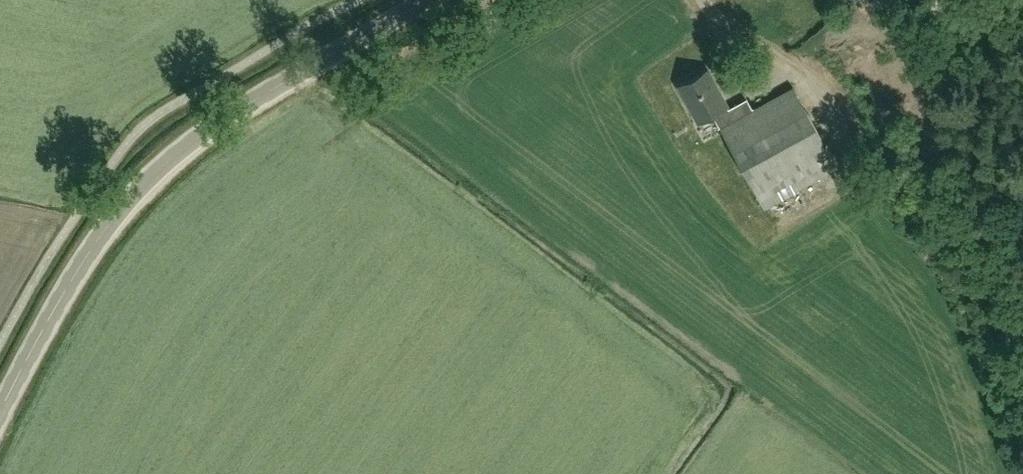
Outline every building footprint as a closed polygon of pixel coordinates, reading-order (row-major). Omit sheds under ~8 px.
[(842,43),(847,53),(863,45),(858,36),(842,43)] [(727,109),(726,106),(727,106),(707,69),(678,84),(697,121),(713,113),(720,125),(719,125),(762,208),(831,172),(826,163),(833,160),(794,86),(745,112),(740,102),(727,109)]
